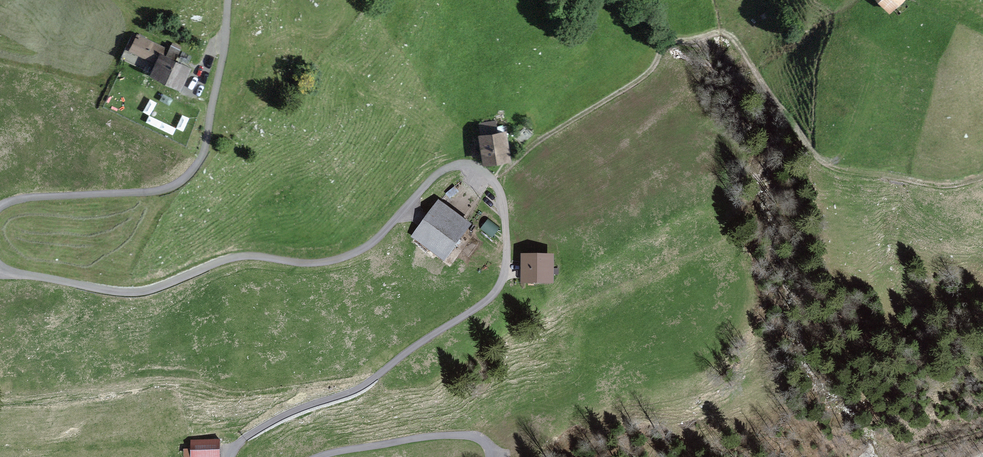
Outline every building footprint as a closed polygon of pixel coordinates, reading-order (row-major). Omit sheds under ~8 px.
[(895,14),(911,0),(882,0),(895,14)] [(182,58),(139,38),(128,62),(171,82),(182,58)] [(512,134),(483,137),(486,165),(515,162),(512,134)] [(479,232),(443,204),(417,240),(453,267),(479,232)] [(561,258),(529,261),(532,290),(564,286),(561,258)] [(192,442),(192,456),(218,456),(218,441),(192,442)]
